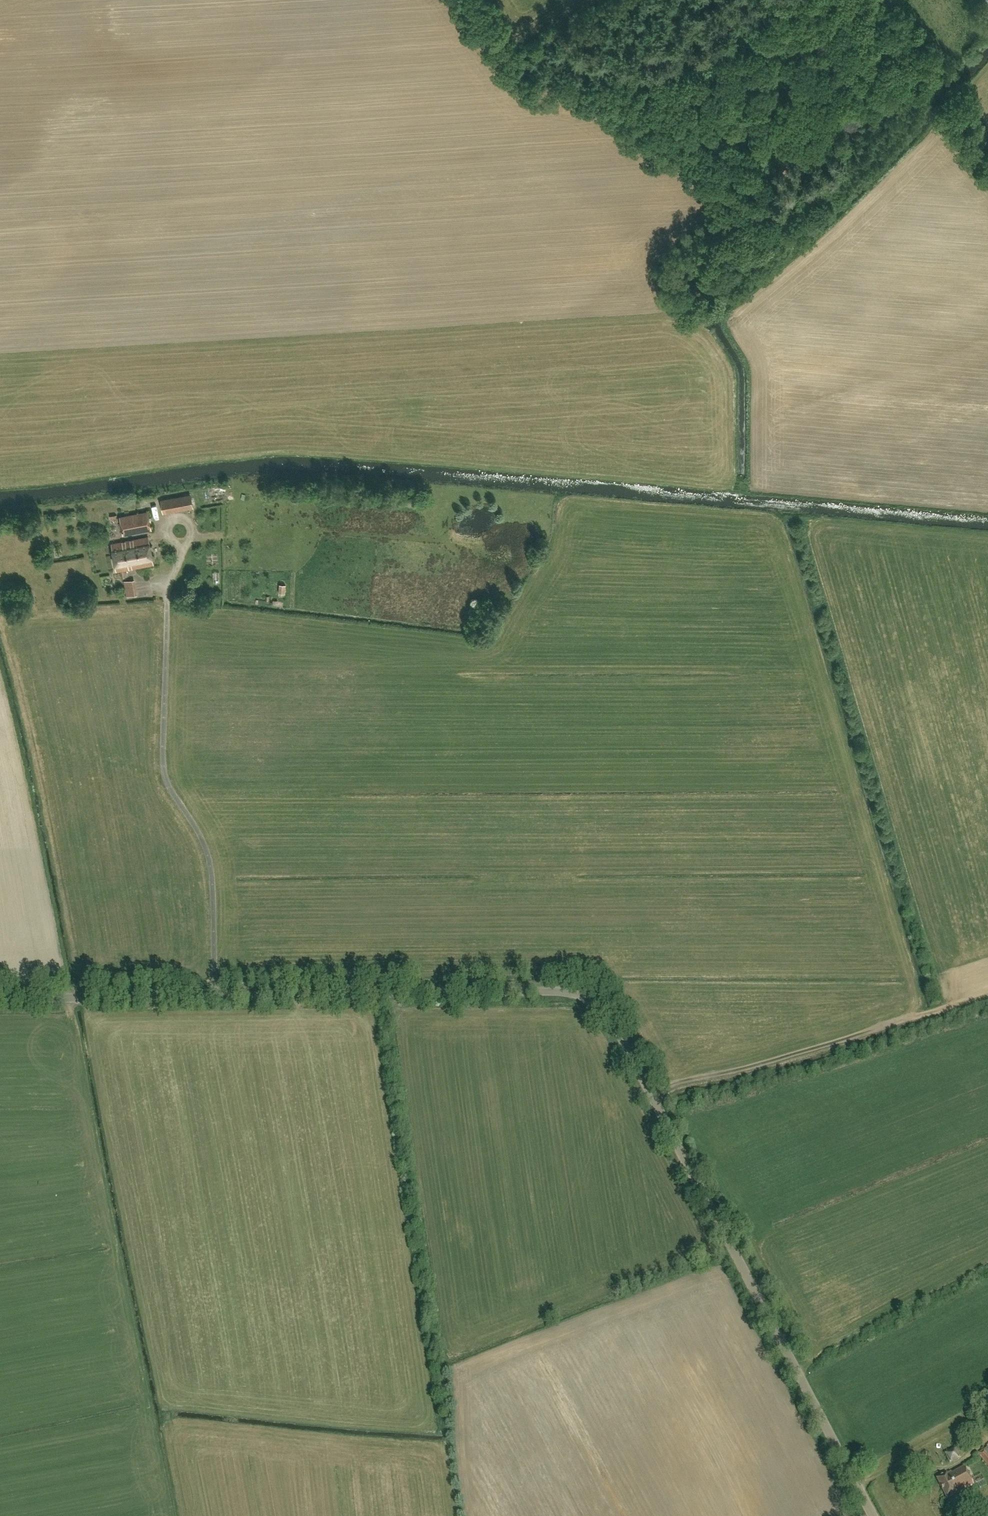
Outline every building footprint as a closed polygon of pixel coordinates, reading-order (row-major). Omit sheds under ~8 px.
[(157,502),(160,513),(189,507),(188,499),(179,501),(179,498),(157,502)] [(134,514),(138,532),(151,530),(148,512),(134,514)] [(138,532),(134,514),(120,517),(124,535),(138,532)] [(148,537),(130,541),(134,563),(134,564),(134,567),(154,564),(148,537)] [(134,563),(130,541),(112,544),(117,571),(134,567),(134,564),(134,563)] [(132,592),(131,578),(122,579),(122,593),(132,592)] [(984,1449),(978,1454),(987,1465),(987,1454),(984,1449)] [(946,1473),(936,1478),(947,1498),(973,1484),(964,1467),(947,1475),(946,1473)]
